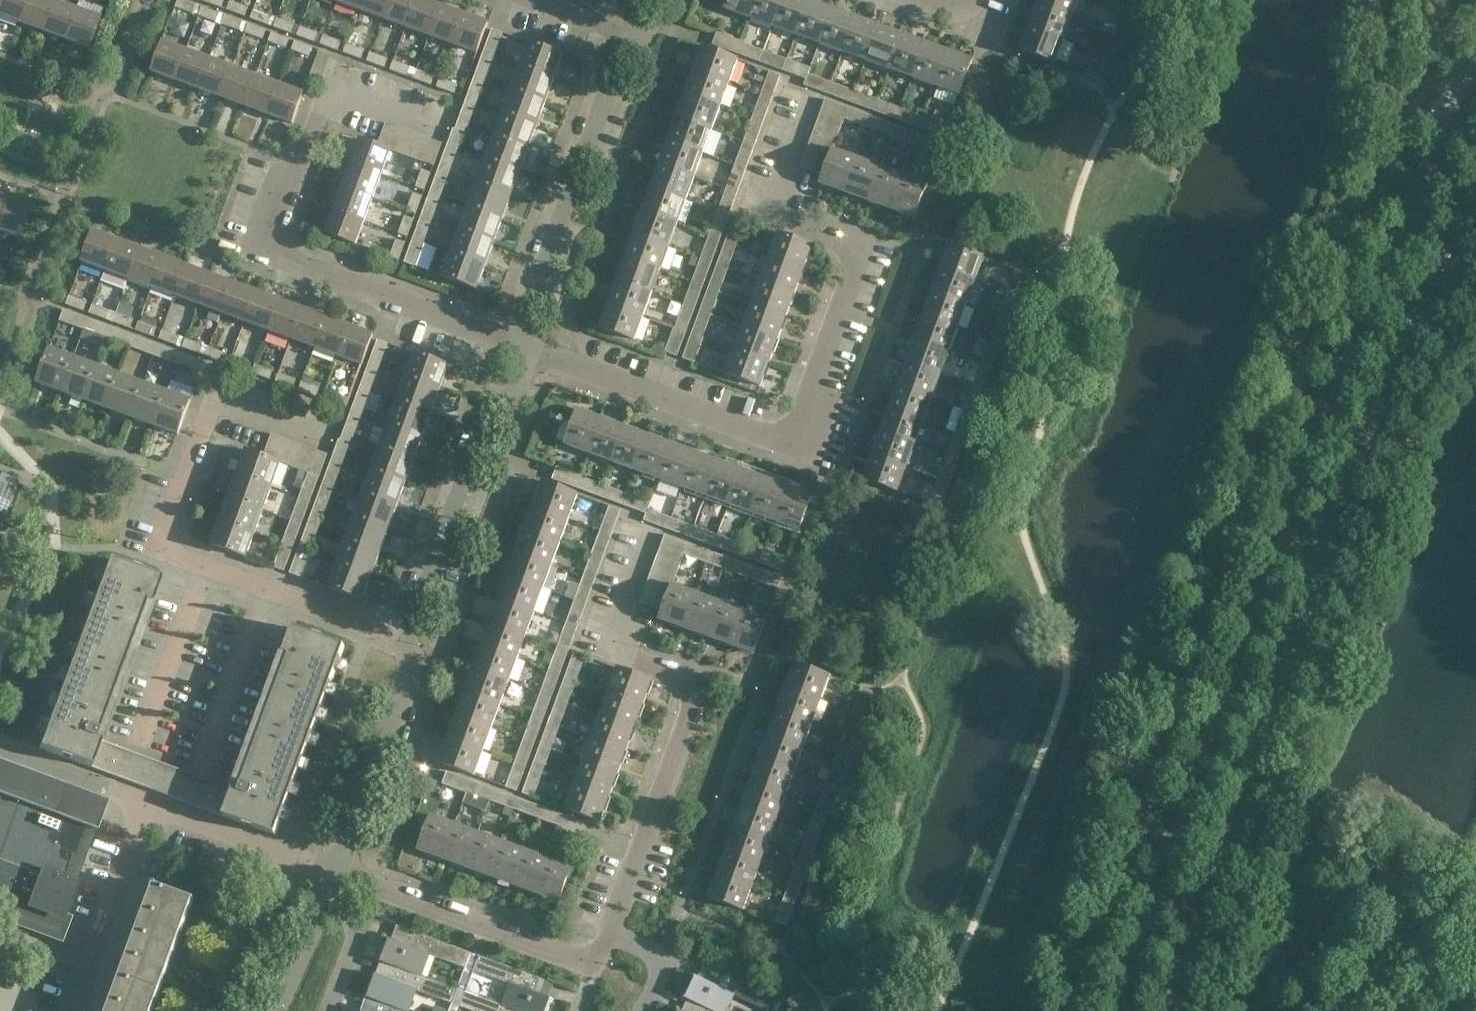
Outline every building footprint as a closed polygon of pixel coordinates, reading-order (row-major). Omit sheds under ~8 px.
[(18,22),(26,0),(0,0),(0,16),(18,22)] [(18,22),(41,31),(52,0),(51,0),(26,0),(18,22)] [(52,0),(41,31),(64,39),(76,9),(52,0)] [(175,7),(193,14),(197,5),(183,0),(178,0),(175,7)] [(336,1),(360,10),(363,0),(337,0),(336,1)] [(360,10),(383,18),(390,0),(363,0),(360,10)] [(383,18),(407,27),(417,0),(390,0),(383,18)] [(426,0),(417,0),(407,27),(430,36),(441,5),(426,0)] [(725,9),(750,18),(757,0),(729,0),(725,9)] [(750,18),(773,26),(783,0),(757,0),(750,18)] [(773,26),(797,35),(809,2),(809,0),(783,0),(773,26)] [(1040,3),(1073,16),(1078,0),(1041,0),(1040,3)] [(230,1),(227,10),(245,16),(248,8),(230,1)] [(821,4),(821,6),(809,2),(797,35),(820,44),(832,10),(833,8),(821,4)] [(1073,16),(1040,3),(1038,2),(1033,14),(1035,15),(1031,26),(1064,39),(1073,16)] [(464,14),(441,5),(430,36),(453,44),(464,14)] [(202,7),(199,16),(216,22),(220,13),(202,7)] [(76,9),(64,39),(88,48),(99,18),(76,9)] [(254,10),(251,18),(268,25),(272,16),(254,10)] [(845,13),(844,15),(832,10),(820,44),(843,52),(855,19),(856,17),(845,13)] [(1110,12),(1104,27),(1115,32),(1121,16),(1110,12)] [(453,44),(477,53),(488,23),(464,14),(453,44)] [(225,15),(222,24),(240,31),(243,22),(225,15)] [(277,18),(274,27),(292,33),(295,25),(277,18)] [(868,21),(867,23),(855,19),(843,52),(866,61),(879,28),(879,26),(868,21)] [(248,24),(245,33),(264,39),(267,31),(248,24)] [(1064,39),(1031,26),(1029,26),(1025,37),(1027,38),(1022,51),(1055,63),(1064,39)] [(301,27),(298,36),(315,42),(319,34),(301,27)] [(1104,27),(1099,43),(1110,47),(1115,32),(1104,27)] [(891,30),(890,32),(879,28),(866,61),(890,69),(902,36),(903,34),(891,30)] [(737,53),(741,42),(741,41),(717,32),(712,44),(737,53)] [(272,33),(269,41),(286,48),(290,39),(272,33)] [(324,36),(321,44),(339,51),(342,42),(324,36)] [(489,36),(483,53),(494,57),(500,40),(489,36)] [(914,39),(914,41),(902,36),(890,69),(913,78),(925,45),(926,43),(914,39)] [(152,71),(175,80),(186,50),(163,41),(152,71)] [(295,41),(292,50),(309,56),(312,48),(295,41)] [(563,55),(528,42),(519,66),(554,79),(563,55)] [(348,44),(344,53),(362,60),(366,51),(348,44)] [(749,45),(745,56),(760,62),(764,51),(749,45)] [(938,47),(937,49),(925,45),(913,78),(936,86),(948,53),(949,51),(938,47)] [(702,47),(698,58),(700,59),(696,71),(729,83),(738,60),(702,47)] [(186,50),(175,80),(198,89),(209,58),(186,50)] [(764,51),(760,62),(775,67),(779,57),(764,51)] [(371,53),(368,62),(386,68),(389,59),(371,53)] [(961,56),(960,58),(948,53),(936,86),(959,95),(972,60),(961,56)] [(209,58),(198,89),(222,97),(233,67),(209,58)] [(1093,59),(1087,75),(1098,79),(1104,63),(1093,59)] [(481,60),(475,76),(485,80),(491,64),(481,60)] [(394,61),(391,70),(409,77),(412,68),(394,61)] [(796,63),(792,74),(806,79),(808,74),(810,68),(796,63)] [(511,89),(545,102),(554,79),(519,66),(511,89)] [(233,67),(222,97),(245,106),(256,76),(233,67)] [(418,70),(415,79),(432,85),(435,77),(418,70)] [(696,71),(694,70),(690,82),(692,82),(687,94),(720,107),(729,83),(696,71)] [(769,72),(763,88),(774,92),(780,76),(769,72)] [(806,79),(804,85),(819,91),(823,80),(808,74),(806,79)] [(269,115),(280,85),(256,76),(245,106),(269,115)] [(441,79),(438,88),(454,93),(457,85),(441,79)] [(472,83),(466,99),(477,103),(483,87),(472,83)] [(292,123),(304,93),(280,85),(269,115),(292,123)] [(840,86),(836,97),(851,102),(855,91),(840,86)] [(537,125),(545,102),(511,89),(502,113),(537,125)] [(855,91),(851,102),(866,108),(870,97),(855,91)] [(687,94),(685,93),(681,105),(683,106),(679,117),(712,130),(720,107),(687,94)] [(848,108),(825,99),(821,110),(844,118),(848,108)] [(758,103),(752,119),(763,123),(769,107),(758,103)] [(887,103),(883,114),(898,120),(902,109),(887,103)] [(464,107),(458,123),(466,126),(468,127),(474,110),(464,107)] [(848,108),(844,118),(860,125),(864,114),(848,108)] [(902,109),(898,120),(913,125),(917,114),(902,109)] [(817,122),(839,130),(844,118),(821,110),(817,122)] [(528,149),(537,125),(502,113),(493,136),(528,149)] [(679,117),(677,117),(673,128),(674,129),(670,141),(703,153),(712,130),(679,117)] [(752,119),(746,134),(757,138),(763,123),(752,119)] [(881,120),(877,131),(892,136),(896,125),(881,120)] [(934,120),(929,131),(944,137),(948,126),(934,120)] [(813,133),(836,141),(839,130),(817,122),(813,133)] [(386,123),(380,137),(378,145),(389,149),(397,127),(386,123)] [(896,125),(892,136),(906,142),(910,131),(896,125)] [(389,149),(390,150),(400,153),(408,131),(397,127),(389,149)] [(453,128),(447,145),(458,149),(464,132),(455,129),(453,128)] [(419,135),(408,131),(400,153),(411,157),(419,135)] [(831,152),(833,149),(836,141),(813,133),(809,144),(831,152)] [(430,139),(419,135),(411,157),(422,161),(430,139)] [(485,159),(519,172),(528,149),(493,136),(485,159)] [(927,137),(923,148),(938,153),(942,142),(927,137)] [(378,145),(360,139),(351,163),(381,174),(390,150),(389,149),(378,145)] [(433,166),(442,143),(430,139),(422,161),(425,162),(433,166)] [(670,141),(668,140),(664,151),(666,152),(662,164),(695,176),(703,153),(670,141)] [(805,155),(827,164),(831,152),(809,144),(805,155)] [(831,188),(832,186),(844,191),(856,157),(833,149),(831,152),(827,164),(823,175),(820,184),(831,188)] [(740,150),(735,165),(746,169),(751,154),(740,150)] [(445,153),(439,169),(449,173),(455,157),(445,153)] [(805,155),(800,167),(823,175),(827,164),(805,155)] [(854,197),(855,195),(867,199),(879,166),(856,157),(844,191),(843,192),(854,197)] [(476,183),(511,195),(519,172),(485,159),(476,183)] [(373,198),(381,174),(351,163),(342,186),(373,198)] [(662,164),(660,163),(655,175),(657,175),(653,187),(686,199),(695,176),(662,164)] [(735,165),(729,181),(740,185),(746,169),(735,165)] [(878,205),(878,203),(890,208),(903,174),(879,166),(867,199),(866,201),(878,205)] [(422,170),(416,187),(424,190),(431,173),(422,170)] [(901,214),(902,212),(915,217),(927,183),(903,174),(890,208),(890,210),(901,214)] [(436,176),(430,192),(441,196),(447,180),(436,176)] [(467,206),(502,219),(511,195),(476,183),(467,206)] [(364,221),(373,198),(342,186),(334,210),(364,221)] [(653,187),(651,187),(647,198),(649,199),(644,211),(678,223),(686,199),(653,187)] [(413,193),(407,210),(416,213),(422,196),(413,193)] [(723,197),(718,212),(729,216),(734,201),(723,197)] [(5,198),(0,213),(0,231),(18,237),(29,207),(5,198)] [(427,199),(421,216),(432,219),(438,203),(427,199)] [(493,242),(502,219),(467,206),(459,229),(493,242)] [(334,210),(325,233),(355,244),(364,221),(334,210)] [(644,211),(642,210),(638,221),(640,222),(636,234),(669,246),(678,223),(644,211)] [(718,212),(712,227),(723,232),(729,216),(718,212)] [(405,216),(398,234),(407,237),(414,219),(405,216)] [(734,217),(729,233),(740,237),(745,221),(734,217)] [(419,223),(413,239),(423,243),(429,227),(419,223)] [(485,265),(493,242),(459,229),(450,253),(485,265)] [(82,261),(105,270),(116,239),(93,231),(82,261)] [(636,234),(634,233),(630,244),(632,245),(627,257),(660,269),(669,246),(636,234)] [(768,258),(801,270),(803,271),(808,259),(806,258),(810,245),(777,233),(768,258)] [(116,239),(105,270),(129,278),(140,248),(116,239)] [(396,240),(390,257),(399,260),(405,243),(396,240)] [(706,243),(701,258),(712,262),(717,247),(706,243)] [(948,245),(944,256),(946,257),(942,269),(975,281),(984,258),(948,245)] [(410,246),(404,262),(415,266),(425,270),(431,255),(420,251),(421,250),(410,246)] [(140,248),(129,278),(152,287),(163,257),(140,248)] [(723,249),(717,264),(728,268),(734,253),(723,249)] [(450,253),(441,276),(476,289),(485,265),(450,253)] [(627,257),(625,256),(621,268),(623,269),(619,280),(652,293),(660,269),(627,257)] [(163,257),(152,287),(176,296),(187,265),(163,257)] [(701,258),(695,274),(706,278),(712,262),(701,258)] [(760,281),(793,293),(795,294),(799,282),(797,282),(801,270),(768,258),(760,281)] [(717,264),(712,280),(723,284),(728,268),(717,264)] [(187,265),(176,296),(199,304),(210,274),(187,265)] [(942,269),(940,268),(936,279),(938,280),(933,292),(966,304),(975,281),(942,269)] [(1015,269),(1010,285),(1021,289),(1026,273),(1015,269)] [(210,274),(199,304),(211,309),(207,319),(218,323),(221,313),(223,313),(234,283),(210,274)] [(619,280),(617,280),(613,291),(614,292),(610,304),(643,316),(652,293),(619,280)] [(751,304),(784,316),(786,317),(791,306),(789,305),(793,293),(760,281),(751,304)] [(234,283),(223,313),(246,322),(257,292),(234,283)] [(689,290),(683,305),(694,309),(700,294),(689,290)] [(933,292),(931,291),(927,303),(929,303),(925,315),(958,327),(966,304),(933,292)] [(268,330),(280,300),(257,292),(246,322),(268,330)] [(69,295),(66,304),(83,311),(87,302),(69,295)] [(706,296),(700,311),(711,315),(717,300),(706,296)] [(303,308),(280,300),(268,330),(292,339),(303,308)] [(1004,301),(998,316),(1009,320),(1015,305),(1004,301)] [(610,304),(608,303),(604,314),(606,315),(601,327),(600,326),(599,327),(634,340),(643,316),(610,304)] [(93,304),(89,313),(107,319),(110,311),(93,304)] [(743,327),(776,340),(778,340),(782,329),(780,328),(784,316),(751,304),(743,327)] [(683,305),(678,320),(689,324),(694,309),(683,305)] [(303,308),(292,339),(315,347),(326,317),(303,308)] [(64,310),(60,320),(76,326),(80,316),(64,310)] [(700,311),(694,326),(706,330),(711,315),(700,311)] [(116,313),(113,321),(130,328),(133,319),(116,313)] [(925,315),(923,314),(919,326),(920,327),(916,338),(949,351),(958,327),(925,315)] [(998,316),(993,331),(1004,335),(1009,320),(998,316)] [(326,317),(315,347),(338,356),(350,326),(326,317)] [(87,319),(83,329),(100,335),(104,325),(87,319)] [(139,321),(136,330),(154,337),(157,328),(139,321)] [(362,365),(373,334),(350,326),(338,356),(362,365)] [(111,327),(107,338),(123,344),(127,333),(111,327)] [(734,351),(767,363),(769,364),(773,352),(771,352),(776,340),(743,327),(734,351)] [(686,332),(675,328),(674,328),(665,352),(677,356),(686,332)] [(163,330),(160,339),(176,345),(180,336),(163,330)] [(695,363),(703,338),(691,334),(683,358),(695,363)] [(134,336),(130,346),(147,352),(151,342),(134,336)] [(916,338),(914,338),(910,349),(912,350),(907,362),(941,374),(949,351),(916,338)] [(186,339),(183,347),(200,354),(203,345),(186,339)] [(233,356),(230,365),(247,371),(250,362),(243,360),(248,346),(238,342),(233,356)] [(158,345),(154,355),(170,361),(174,351),(158,345)] [(210,347),(207,356),(224,362),(227,354),(210,347)] [(375,347),(369,363),(380,367),(386,351),(375,347)] [(987,347),(981,363),(992,367),(998,352),(987,347)] [(37,383),(60,391),(73,356),(50,348),(37,383)] [(734,351),(726,374),(761,387),(765,376),(763,375),(767,363),(734,351)] [(181,353),(177,364),(194,370),(198,359),(181,353)] [(448,366),(414,353),(405,376),(440,389),(448,366)] [(73,356),(60,391),(84,400),(97,365),(73,356)] [(907,362),(906,361),(901,372),(903,373),(899,385),(932,397),(941,374),(907,362)] [(981,363),(975,378),(986,382),(992,367),(981,363)] [(256,364),(252,373),(270,379),(273,371),(256,364)] [(97,365),(84,400),(107,409),(120,374),(97,365)] [(366,370),(360,386),(371,390),(377,374),(366,370)] [(279,373),(276,382),(293,388),(296,379),(279,373)] [(120,374),(107,409),(131,417),(144,382),(120,374)] [(440,389),(405,376),(396,400),(431,412),(440,389)] [(144,382),(131,417),(154,426),(167,391),(144,382)] [(302,382),(299,390),(317,397),(320,388),(302,382)] [(899,385),(897,384),(893,396),(895,396),(890,408),(924,421),(932,397),(899,385)] [(326,390),(323,399),(339,405),(343,396),(326,390)] [(167,391),(154,426),(178,434),(191,400),(167,391)] [(358,393),(352,410),(362,413),(368,397),(358,393)] [(969,394),(964,409),(975,413),(980,398),(969,394)] [(431,412),(396,400),(388,423),(423,436),(431,412)] [(890,408),(888,408),(884,419),(886,420),(882,432),(915,444),(924,421),(890,408)] [(964,409),(958,424),(969,428),(975,413),(964,409)] [(602,420),(602,418),(591,414),(590,416),(577,411),(565,444),(589,453),(602,420)] [(349,417),(343,433),(354,437),(360,421),(349,417)] [(625,429),(626,427),(614,423),(614,425),(602,420),(589,453),(613,462),(625,429)] [(423,436),(388,423),(379,446),(414,459),(423,436)] [(648,437),(649,435),(638,431),(637,433),(625,429),(613,462),(636,470),(648,437)] [(882,432),(880,431),(876,442),(878,443),(873,455),(906,467),(915,444),(882,432)] [(282,437),(272,434),(263,456),(274,460),(282,437)] [(274,460),(280,462),(285,464),(294,442),(282,437),(274,460)] [(672,446),(672,444),(661,440),(660,442),(648,437),(636,470),(659,479),(672,446)] [(339,439),(333,456),(344,460),(350,443),(341,440),(339,439)] [(952,441),(947,456),(958,460),(963,445),(952,441)] [(296,468),(305,446),(294,442),(285,464),(296,468)] [(316,450),(305,446),(296,468),(308,472),(316,450)] [(414,459),(379,446),(371,470),(405,483),(414,459)] [(695,454),(696,452),(684,448),(683,450),(672,446),(659,479),(683,488),(695,454)] [(272,486),(280,462),(274,460),(263,456),(246,450),(237,473),(272,486)] [(319,477),(327,454),(316,450),(308,472),(308,473),(319,477)] [(718,463),(719,461),(707,457),(707,459),(695,454),(683,488),(706,496),(718,463)] [(873,455),(871,454),(867,466),(869,466),(864,479),(897,492),(906,467),(873,455)] [(947,456),(941,471),(952,475),(958,460),(947,456)] [(331,463),(324,479),(335,483),(341,467),(331,463)] [(741,472),(742,470),(731,465),(730,467),(718,463),(706,496),(729,505),(741,472)] [(576,488),(580,477),(581,476),(557,467),(552,479),(576,488)] [(405,483),(371,470),(362,493),(397,506),(405,483)] [(765,480),(765,478),(754,474),(753,476),(741,472),(729,505),(753,513),(765,480)] [(263,510),(272,486),(237,473),(228,497),(263,510)] [(308,473),(302,490),(313,494),(319,477),(308,473)] [(9,504),(16,483),(0,477),(0,501),(9,504)] [(588,480),(584,490),(600,496),(604,485),(588,480)] [(788,489),(789,487),(777,482),(777,484),(765,480),(753,513),(776,522),(788,489)] [(542,481),(538,493),(540,494),(536,505),(569,518),(577,494),(542,481)] [(604,485),(600,496),(615,502),(619,491),(604,485)] [(322,486),(316,503),(326,506),(332,490),(322,486)] [(935,487),(929,503),(940,507),(946,491),(935,487)] [(812,495),(801,491),(800,493),(788,489),(776,522),(799,530),(812,495)] [(397,506),(362,493),(353,517),(388,529),(397,506)] [(228,497),(220,520),(254,533),(263,510),(228,497)] [(300,497),(293,513),(304,517),(310,500),(300,497)] [(636,497),(631,508),(646,513),(648,509),(650,502),(636,497)] [(1,524),(9,504),(0,501),(0,524),(1,524)] [(536,505),(534,505),(530,516),(531,517),(527,529),(560,541),(569,518),(536,505)] [(609,506),(603,522),(614,526),(620,510),(609,506)] [(313,509),(307,526),(318,530),(324,513),(313,509)] [(646,513),(644,520),(659,526),(664,515),(648,509),(646,513)] [(388,529),(353,517),(345,540),(379,553),(388,529)] [(254,533),(220,520),(211,544),(246,557),(254,533)] [(291,520),(285,536),(295,540),(301,524),(291,520)] [(680,521),(676,532),(691,537),(695,526),(680,521)] [(695,526),(691,537),(706,543),(710,532),(695,526)] [(527,529),(525,528),(521,539),(523,540),(518,552),(552,564),(560,541),(527,529)] [(305,533),(298,549),(309,553),(315,537),(305,533)] [(665,534),(665,535),(661,546),(683,554),(684,554),(688,543),(665,534)] [(598,538),(592,553),(603,557),(608,542),(598,538)] [(726,538),(722,549),(737,555),(741,544),(726,538)] [(379,553),(345,540),(336,563),(371,576),(379,553)] [(282,543),(276,560),(287,564),(293,547),(282,543)] [(688,543),(684,554),(699,559),(703,548),(688,543)] [(741,544),(737,555),(753,560),(757,549),(741,544)] [(679,565),(683,554),(661,546),(656,557),(679,565)] [(518,552),(517,551),(512,563),(514,563),(510,575),(543,587),(552,564),(518,552)] [(592,553),(586,569),(597,573),(603,557),(592,553)] [(719,554),(715,565),(731,571),(735,560),(719,554)] [(773,555),(769,566),(784,572),(788,561),(773,555)] [(296,556),(290,573),(300,577),(306,560),(296,556)] [(675,577),(679,565),(656,557),(652,568),(675,577)] [(243,779),(238,777),(237,777),(233,790),(175,769),(100,741),(105,728),(99,725),(121,665),(144,603),(150,605),(159,579),(160,578),(159,578),(107,559),(96,591),(70,660),(52,710),(48,721),(38,748),(275,835),(281,820),(285,808),(289,797),(312,735),(345,647),(293,628),(293,627),(292,628),(283,654),(289,656),(266,718),(243,779)] [(735,560),(731,571),(746,576),(750,566),(735,560)] [(371,576),(336,563),(327,587),(362,600),(371,576)] [(672,584),(675,577),(652,568),(648,580),(671,588),(672,584)] [(766,571),(762,582),(778,588),(782,577),(766,571)] [(543,587),(510,575),(508,575),(504,586),(506,587),(501,599),(535,611),(543,587)] [(671,588),(648,580),(644,591),(667,599),(671,588)] [(695,592),(672,584),(671,588),(667,599),(662,611),(659,619),(671,623),(671,621),(683,626),(695,592)] [(580,585),(575,600),(586,604),(591,589),(580,585)] [(640,602),(654,608),(662,611),(667,599),(644,591),(640,602)] [(683,626),(682,628),(694,632),(695,630),(706,634),(719,601),(695,592),(683,626)] [(501,599),(499,598),(495,609),(497,610),(493,622),(526,634),(535,611),(501,599)] [(575,600),(569,615),(580,619),(586,604),(575,600)] [(706,634),(706,636),(717,640),(718,638),(730,643),(742,610),(719,601),(706,634)] [(730,643),(729,645),(740,649),(741,647),(754,652),(766,619),(742,610),(730,643)] [(493,622),(491,621),(487,633),(489,633),(484,645),(517,657),(526,634),(493,622)] [(563,631),(558,647),(569,651),(574,635),(563,631)] [(484,645),(482,644),(478,656),(480,656),(476,668),(509,681),(517,657),(484,645)] [(558,647),(552,662),(563,666),(569,651),(558,647)] [(574,652),(568,668),(579,672),(585,656),(574,652)] [(794,663),(790,674),(792,675),(788,687),(821,699),(829,676),(794,663)] [(476,668),(474,668),(469,679),(471,680),(467,692),(500,704),(509,681),(476,668)] [(650,680),(617,668),(608,692),(641,704),(643,705),(647,694),(645,693),(650,680)] [(546,678),(540,693),(551,697),(557,682),(546,678)] [(562,684),(557,699),(568,703),(573,688),(562,684)] [(788,687),(786,686),(782,698),(783,698),(779,710),(812,723),(821,699),(788,687)] [(861,687),(855,703),(867,707),(872,692),(861,687)] [(458,715),(492,727),(500,704),(467,692),(465,691),(461,702),(463,703),(458,715)] [(632,729),(633,728),(635,728),(639,717),(637,716),(641,704),(608,692),(599,717),(632,729)] [(540,693),(535,708),(546,712),(551,697),(540,693)] [(557,699),(551,714),(562,718),(568,703),(557,699)] [(770,734),(804,746),(812,723),(779,710),(777,710),(773,721),(775,722),(770,734)] [(452,726),(454,726),(450,738),(483,750),(492,727),(458,715),(457,714),(452,726)] [(624,751),(626,752),(630,740),(628,740),(632,729),(599,717),(591,739),(624,751)] [(850,719),(844,734),(855,738),(861,723),(850,719)] [(529,724),(523,740),(534,744),(540,728),(529,724)] [(545,730),(540,746),(551,750),(556,734),(545,730)] [(770,734),(769,733),(764,744),(766,745),(762,757),(795,769),(804,746),(770,734)] [(844,734),(838,750),(849,754),(855,738),(844,734)] [(450,738),(448,737),(444,749),(446,750),(441,763),(474,775),(483,750),(450,738)] [(615,774),(617,775),(622,764),(620,763),(624,751),(591,739),(582,762),(615,774)] [(523,740),(518,755),(529,759),(534,744),(523,740)] [(540,746),(534,761),(545,765),(551,750),(540,746)] [(762,757),(760,756),(756,767),(758,768),(753,780),(786,792),(795,769),(762,757)] [(106,801),(0,762),(0,911),(58,932),(106,801)] [(607,797),(609,798),(613,787),(611,786),(615,774),(582,762),(574,785),(607,797)] [(833,765),(827,781),(838,785),(844,769),(833,765)] [(466,792),(470,780),(447,771),(442,783),(466,792)] [(512,771),(506,787),(517,791),(523,775),(512,771)] [(528,777),(522,793),(533,797),(539,781),(528,777)] [(753,780),(751,779),(747,791),(749,791),(745,803),(778,815),(786,792),(753,780)] [(827,781),(821,796),(832,801),(838,785),(827,781)] [(479,783),(475,794),(489,800),(494,788),(479,783)] [(565,808),(590,818),(600,821),(604,810),(603,809),(607,797),(574,785),(565,808)] [(494,788),(489,800),(505,805),(509,794),(494,788)] [(525,800),(521,811),(536,817),(540,806),(525,800)] [(745,803),(743,803),(739,814),(741,815),(736,827),(769,839),(778,815),(745,803)] [(540,806),(536,817),(552,823),(556,811),(540,806)] [(815,812),(810,827),(821,831),(827,816),(815,812)] [(454,823),(431,815),(418,850),(429,854),(430,852),(442,856),(454,823)] [(454,823),(442,856),(441,858),(453,863),(453,861),(465,865),(478,832),(454,823)] [(736,827),(734,826),(730,837),(732,838),(728,850),(761,862),(769,839),(736,827)] [(810,827),(804,843),(815,847),(821,831),(810,827)] [(478,832),(465,865),(465,867),(476,871),(477,869),(489,874),(501,840),(478,832)] [(501,840),(489,874),(488,876),(499,880),(500,878),(512,882),(524,849),(501,840)] [(524,849),(512,882),(511,884),(523,888),(523,886),(535,891),(547,858),(524,849)] [(719,873),(752,885),(761,862),(728,850),(726,849),(721,860),(723,861),(719,873)] [(535,891),(534,893),(546,897),(547,895),(560,900),(572,867),(547,858),(535,891)] [(798,858),(793,874),(804,878),(810,862),(798,858)] [(710,898),(743,910),(752,885),(719,873),(717,872),(713,884),(715,884),(710,898)] [(793,874),(787,889),(798,894),(804,878),(793,874)] [(194,899),(158,886),(154,898),(150,897),(108,1010),(153,1010),(194,899)] [(781,905),(775,921),(786,925),(792,909),(781,905)] [(394,940),(388,938),(379,960),(386,963),(386,962),(418,974),(418,973),(425,953),(466,968),(471,952),(397,925),(393,935),(396,936),(394,940)] [(506,1006),(505,1006),(518,1010),(548,1010),(552,998),(538,993),(543,979),(479,955),(473,970),(513,985),(506,1006)] [(370,998),(370,997),(404,1010),(405,1009),(412,988),(452,1003),(458,988),(418,973),(418,974),(386,962),(386,963),(382,973),(385,974),(383,977),(375,974),(366,996),(370,998)] [(683,997),(697,1003),(715,1010),(722,1010),(730,993),(769,1010),(776,997),(711,966),(705,980),(694,975),(683,997)] [(505,1006),(506,1006),(465,991),(460,1006),(473,1010),(518,1010),(505,1006)] [(370,998),(365,1010),(361,1009),(361,1010),(409,1010),(405,1009),(404,1010),(370,997),(370,998)] [(697,1003),(693,1010),(715,1010),(697,1003)]
